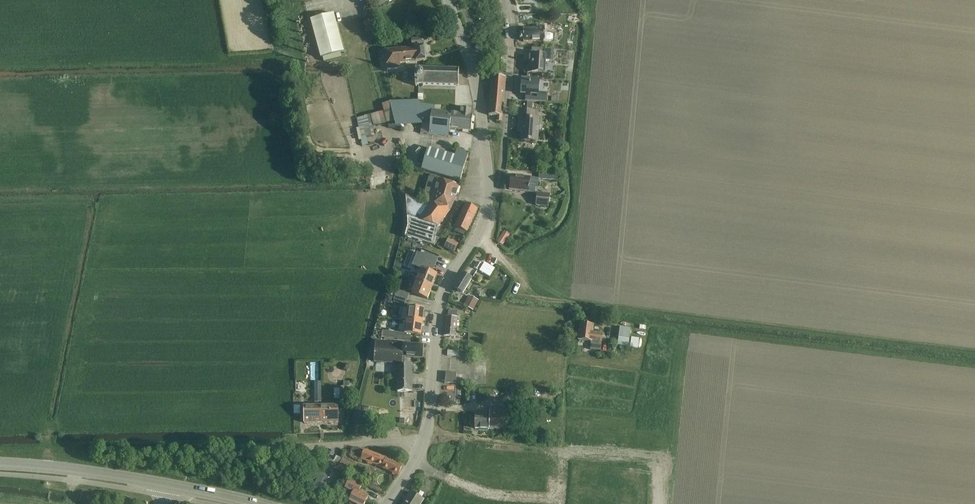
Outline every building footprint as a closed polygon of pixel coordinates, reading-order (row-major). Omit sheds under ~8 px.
[(320,58),(322,58),(323,62),(342,58),(341,53),(344,52),(334,14),(310,20),(320,58)] [(377,31),(373,18),(362,21),(366,34),(377,31)] [(523,42),(545,42),(550,41),(553,40),(553,35),(551,34),(545,35),(544,27),(537,27),(537,30),(523,30),(523,42)] [(400,64),(426,61),(424,47),(385,51),(387,70),(398,69),(398,66),(400,66),(400,64)] [(542,55),(529,55),(528,73),(544,74),(545,61),(553,61),(554,50),(542,49),(542,55)] [(415,69),(415,84),(416,84),(416,85),(459,86),(459,69),(416,68),(416,69),(415,69)] [(492,76),(489,116),(497,116),(497,122),(502,122),(502,117),(506,78),(492,76)] [(546,103),(547,93),(539,93),(540,79),(522,78),(521,95),(530,95),(530,102),(533,102),(546,103)] [(377,126),(390,123),(395,122),(396,124),(422,122),(421,134),(446,137),(447,131),(450,113),(440,111),(441,106),(434,106),(434,105),(421,105),(419,101),(390,103),(391,104),(382,105),(384,112),(374,114),(377,126)] [(450,113),(447,131),(455,131),(455,130),(471,131),(473,115),(471,115),(472,109),(462,108),(461,114),(450,113)] [(522,126),(521,140),(521,141),(537,142),(539,120),(534,119),(535,112),(520,111),(519,126),(522,126)] [(366,117),(352,120),(358,146),(366,145),(365,138),(372,137),(370,125),(368,125),(366,117)] [(421,169),(460,181),(468,153),(456,149),(454,156),(428,148),(421,169)] [(538,188),(539,179),(511,176),(509,190),(535,193),(535,187),(538,188)] [(406,196),(407,213),(408,227),(405,237),(434,246),(438,227),(451,209),(455,201),(459,186),(439,180),(436,189),(435,189),(433,194),(435,194),(432,203),(430,206),(406,196)] [(535,206),(546,207),(548,207),(550,195),(536,193),(535,206)] [(467,233),(478,210),(466,204),(455,227),(457,228),(455,231),(464,235),(465,232),(467,233)] [(448,239),(444,247),(454,252),(458,244),(448,239)] [(417,253),(411,266),(421,270),(417,281),(425,285),(432,287),(437,276),(432,273),(438,258),(424,253),(423,255),(417,253)] [(483,264),(479,271),(483,273),(489,277),(494,269),(484,263),(483,264)] [(463,293),(471,279),(463,274),(454,288),(463,293)] [(417,281),(412,293),(427,299),(432,288),(432,287),(425,285),(417,281)] [(390,289),(388,295),(395,297),(397,291),(390,289)] [(397,291),(395,297),(408,300),(410,294),(397,291)] [(386,294),(384,302),(392,304),(393,303),(394,303),(395,297),(388,295),(386,294)] [(473,311),(478,301),(469,296),(463,306),(473,311)] [(406,306),(408,300),(395,297),(394,303),(406,306)] [(408,308),(406,321),(423,323),(425,310),(408,308)] [(455,337),(457,318),(457,312),(448,311),(448,317),(446,317),(444,336),(455,337)] [(421,336),(423,323),(406,321),(405,334),(383,331),(382,337),(397,339),(397,340),(410,342),(411,334),(421,336)] [(601,351),(603,333),(593,332),(594,325),(580,324),(578,340),(591,342),(590,350),(601,351)] [(628,345),(630,329),(620,328),(618,343),(628,345)] [(375,342),(374,362),(402,364),(403,357),(423,359),(424,346),(375,342)] [(411,366),(393,366),(393,378),(389,378),(389,384),(396,384),(396,393),(412,392),(411,366)] [(445,384),(454,384),(456,384),(457,374),(446,373),(445,384)] [(340,387),(340,392),(341,402),(348,402),(348,392),(351,392),(351,387),(349,387),(343,387),(340,387)] [(304,423),(321,423),(321,406),(303,406),(304,423)] [(321,406),(321,423),(338,422),(338,406),(321,406)] [(475,414),(475,429),(489,429),(508,430),(509,430),(509,429),(509,419),(510,410),(507,410),(489,410),(489,414),(475,414)] [(242,459),(241,452),(241,449),(229,449),(229,459),(242,459)] [(382,468),(397,475),(398,475),(403,465),(386,458),(365,450),(361,460),(382,468)] [(320,465),(320,453),(306,454),(307,465),(320,465)] [(337,470),(352,477),(352,476),(353,477),(351,482),(351,483),(348,490),(354,493),(350,502),(355,503),(365,503),(369,496),(359,492),(361,487),(357,485),(360,480),(363,473),(355,470),(357,466),(342,459),(342,458),(336,456),(334,461),(328,458),(321,474),(326,476),(318,493),(328,497),(336,479),(333,477),(337,470)] [(411,493),(404,503),(421,503),(424,501),(411,493)]
